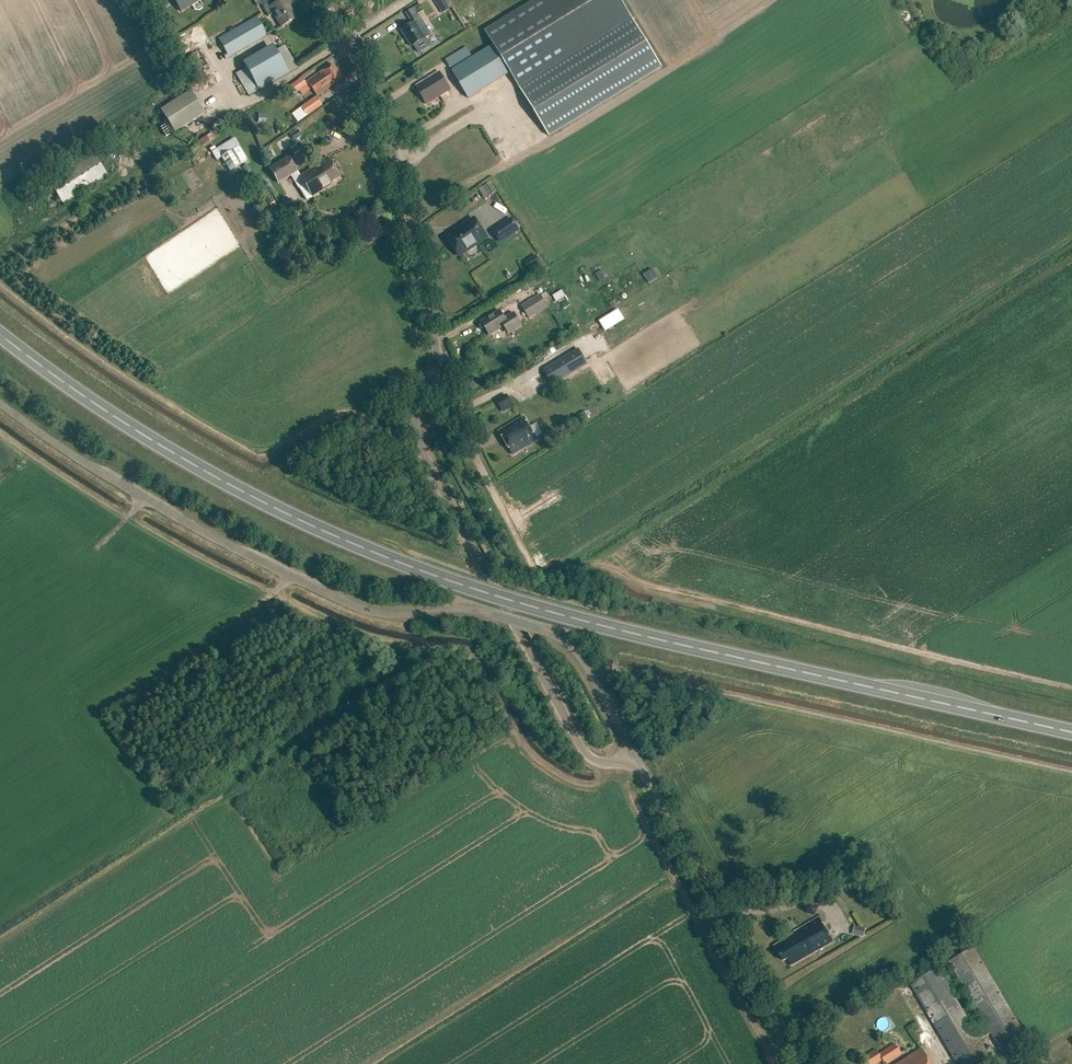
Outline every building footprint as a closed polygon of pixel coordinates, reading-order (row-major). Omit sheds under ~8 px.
[(181,11),(198,0),(175,0),(181,11)] [(261,4),(268,16),(273,13),(281,26),(296,18),(286,0),(281,0),(275,4),(272,0),(268,0),(261,4)] [(452,71),(468,98),(510,73),(548,135),(662,66),(632,19),(621,0),(535,0),(485,31),(494,46),(452,71)] [(413,23),(401,31),(412,47),(431,34),(418,14),(423,11),(419,4),(406,12),(413,23)] [(256,17),(218,39),(228,57),(266,35),(256,17)] [(444,41),(452,34),(446,27),(438,34),(444,41)] [(467,47),(445,60),(450,68),(471,55),(467,47)] [(288,73),(274,50),(246,68),(259,90),(288,73)] [(195,53),(187,57),(195,72),(203,67),(195,53)] [(331,64),(307,82),(317,96),(342,78),(331,64)] [(439,71),(416,86),(427,105),(451,90),(439,71)] [(294,94),(306,85),(301,78),(289,87),(294,94)] [(159,110),(174,133),(204,114),(190,91),(159,110)] [(315,96),(300,107),(306,116),(321,105),(315,96)] [(259,114),(258,123),(267,124),(268,115),(259,114)] [(212,133),(199,140),(202,146),(215,138),(212,133)] [(214,147),(209,150),(216,160),(221,158),(229,171),(247,160),(238,146),(239,145),(234,138),(216,150),(214,147)] [(296,145),(290,149),(294,155),(300,152),(296,145)] [(270,151),(264,154),(267,160),(273,157),(270,151)] [(48,181),(63,204),(107,175),(93,153),(48,181)] [(326,157),(314,164),(316,166),(299,176),(287,157),(269,168),(278,183),(290,176),(298,188),(304,185),(311,197),(330,185),(329,183),(339,177),(326,157)] [(261,177),(255,180),(260,187),(265,184),(261,177)] [(478,188),(483,198),(496,191),(491,181),(478,188)] [(270,195),(264,198),(269,206),(275,203),(270,195)] [(303,216),(293,223),(298,230),(308,224),(303,216)] [(459,258),(488,239),(474,217),(451,232),(453,234),(446,238),(459,258)] [(511,217),(491,230),(500,243),(519,231),(511,217)] [(532,252),(519,261),(528,273),(541,264),(532,252)] [(647,284),(657,277),(651,268),(641,274),(647,284)] [(552,296),(555,301),(564,296),(561,290),(552,296)] [(530,319),(549,307),(540,294),(521,306),(530,319)] [(481,322),(490,335),(504,326),(509,333),(522,325),(514,313),(505,319),(500,310),(481,322)] [(578,348),(543,370),(548,378),(583,357),(578,348)] [(494,404),(507,399),(502,389),(490,394),(494,404)] [(508,398),(497,405),(502,413),(514,406),(508,398)] [(584,411),(571,418),(575,425),(588,417),(584,411)] [(507,444),(499,449),(500,450),(496,453),(497,454),(488,459),(497,473),(498,473),(498,472),(515,462),(511,455),(537,440),(523,417),(499,431),(507,444)] [(794,934),(774,946),(783,961),(787,959),(791,966),(833,942),(818,917),(793,933),(794,934)] [(858,927),(856,936),(864,937),(866,929),(858,927)] [(985,1024),(973,1030),(937,968),(910,984),(957,1063),(974,1063),(988,1056),(979,1040),(990,1033),(1000,1049),(1024,1035),(973,948),(949,962),(985,1024)] [(871,1059),(875,1063),(878,1063),(883,1061),(884,1063),(887,1063),(901,1055),(894,1044),(871,1059)] [(922,1049),(898,1063),(931,1063),(922,1049)]
